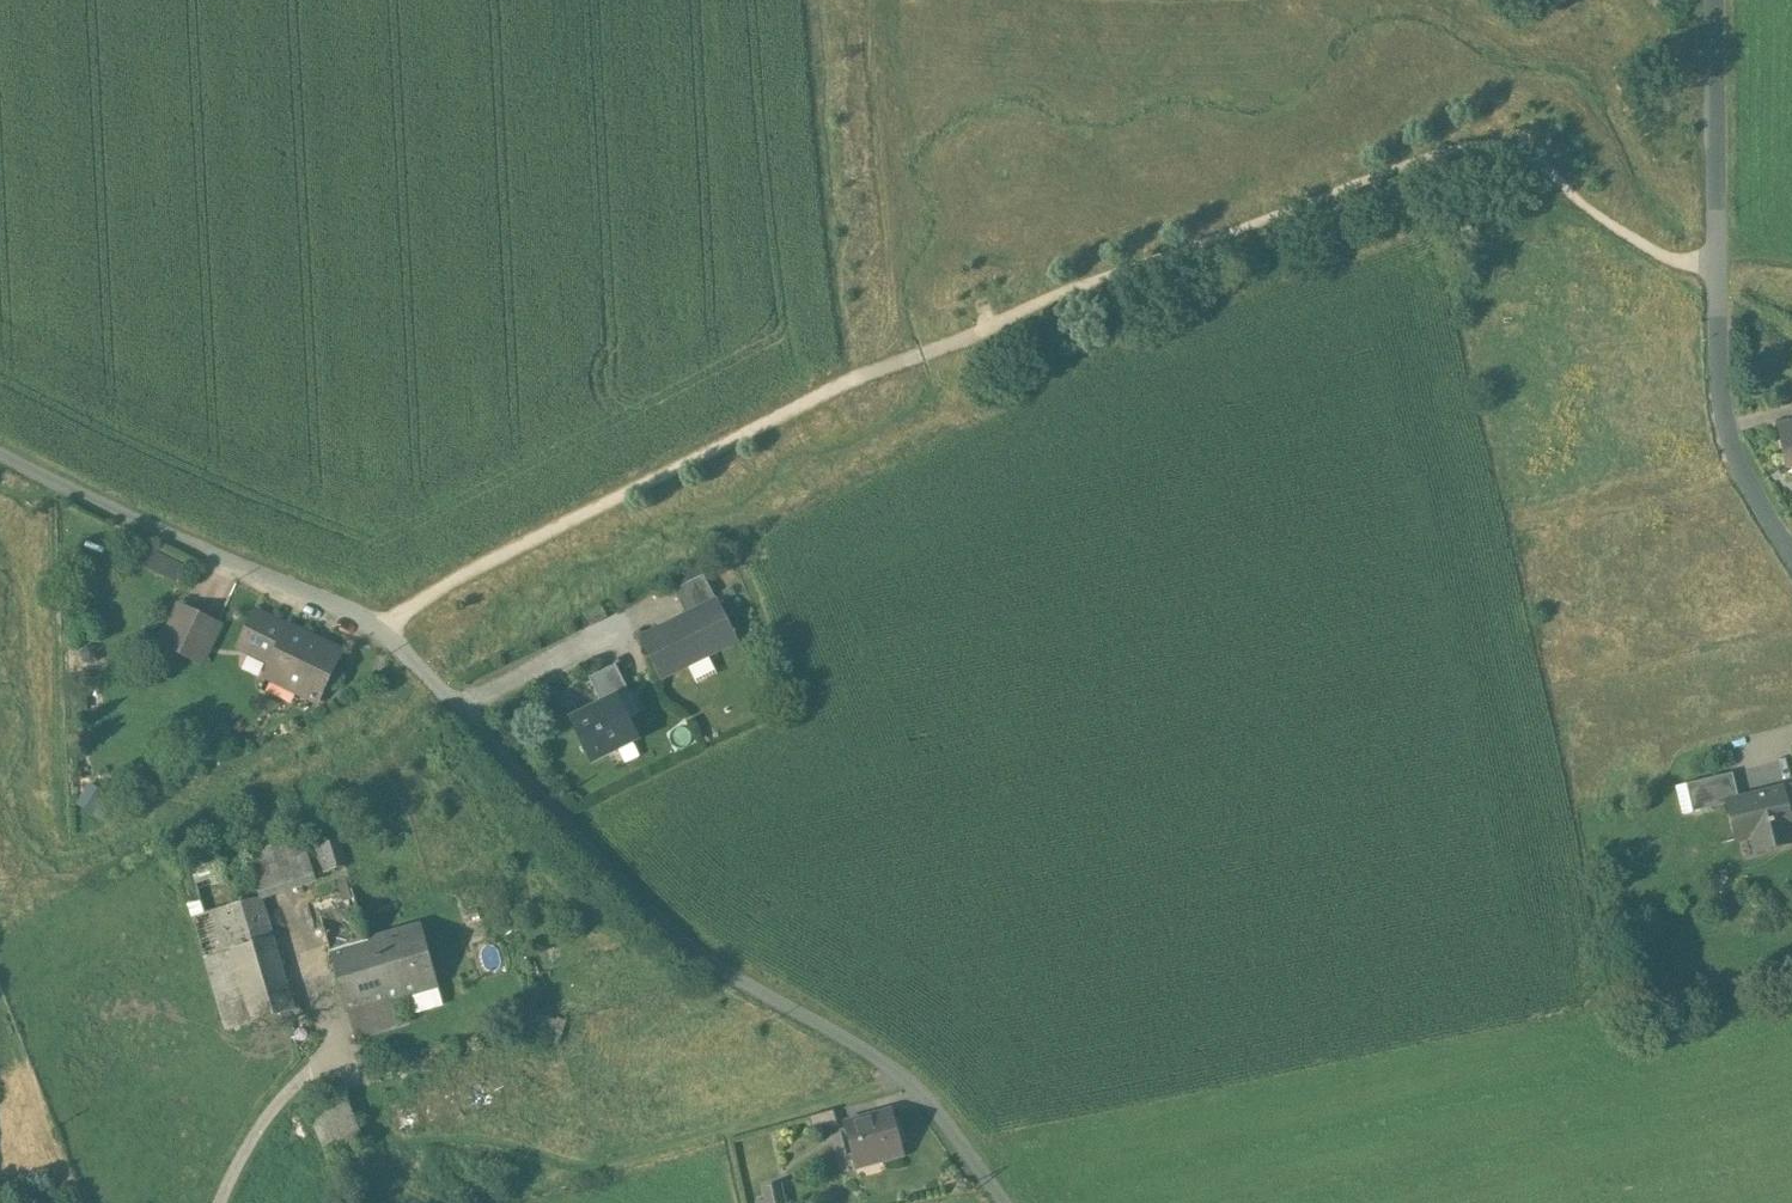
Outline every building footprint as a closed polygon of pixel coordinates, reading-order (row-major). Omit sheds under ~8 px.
[(1777,427),(1785,468),(1791,467),(1791,424),(1777,427)] [(688,617),(643,640),(662,678),(689,664),(698,682),(717,672),(708,655),(737,640),(705,576),(675,591),(688,617)] [(180,608),(162,644),(201,662),(218,626),(180,608)] [(289,630),(256,614),(240,647),(273,663),(289,630)] [(340,655),(289,630),(273,663),(267,675),(269,676),(271,672),(299,686),(302,692),(318,700),(340,655)] [(616,665),(590,678),(603,705),(618,698),(630,692),(616,665)] [(603,705),(572,721),(593,761),(638,739),(618,698),(603,705)] [(1740,800),(1733,774),(1687,785),(1694,813),(1730,804),(1739,841),(1753,837),(1756,852),(1791,843),(1791,836),(1790,829),(1791,829),(1791,787),(1740,800)] [(95,783),(83,801),(103,814),(115,796),(95,783)] [(337,839),(311,847),(320,874),(346,866),(337,839)] [(298,879),(290,853),(275,857),(284,884),(298,879)] [(352,890),(319,900),(324,918),(321,919),(331,954),(367,943),(357,908),(352,890)] [(260,898),(193,917),(205,957),(238,948),(271,938),(260,898)] [(367,943),(331,954),(348,1014),(437,988),(418,928),(367,943)] [(271,938),(238,948),(260,1021),(293,1012),(271,938)] [(238,948),(205,957),(227,1031),(260,1021),(238,948)] [(890,1112),(844,1127),(859,1172),(905,1157),(890,1112)] [(780,1185),(764,1188),(768,1202),(784,1202),(780,1185)]
